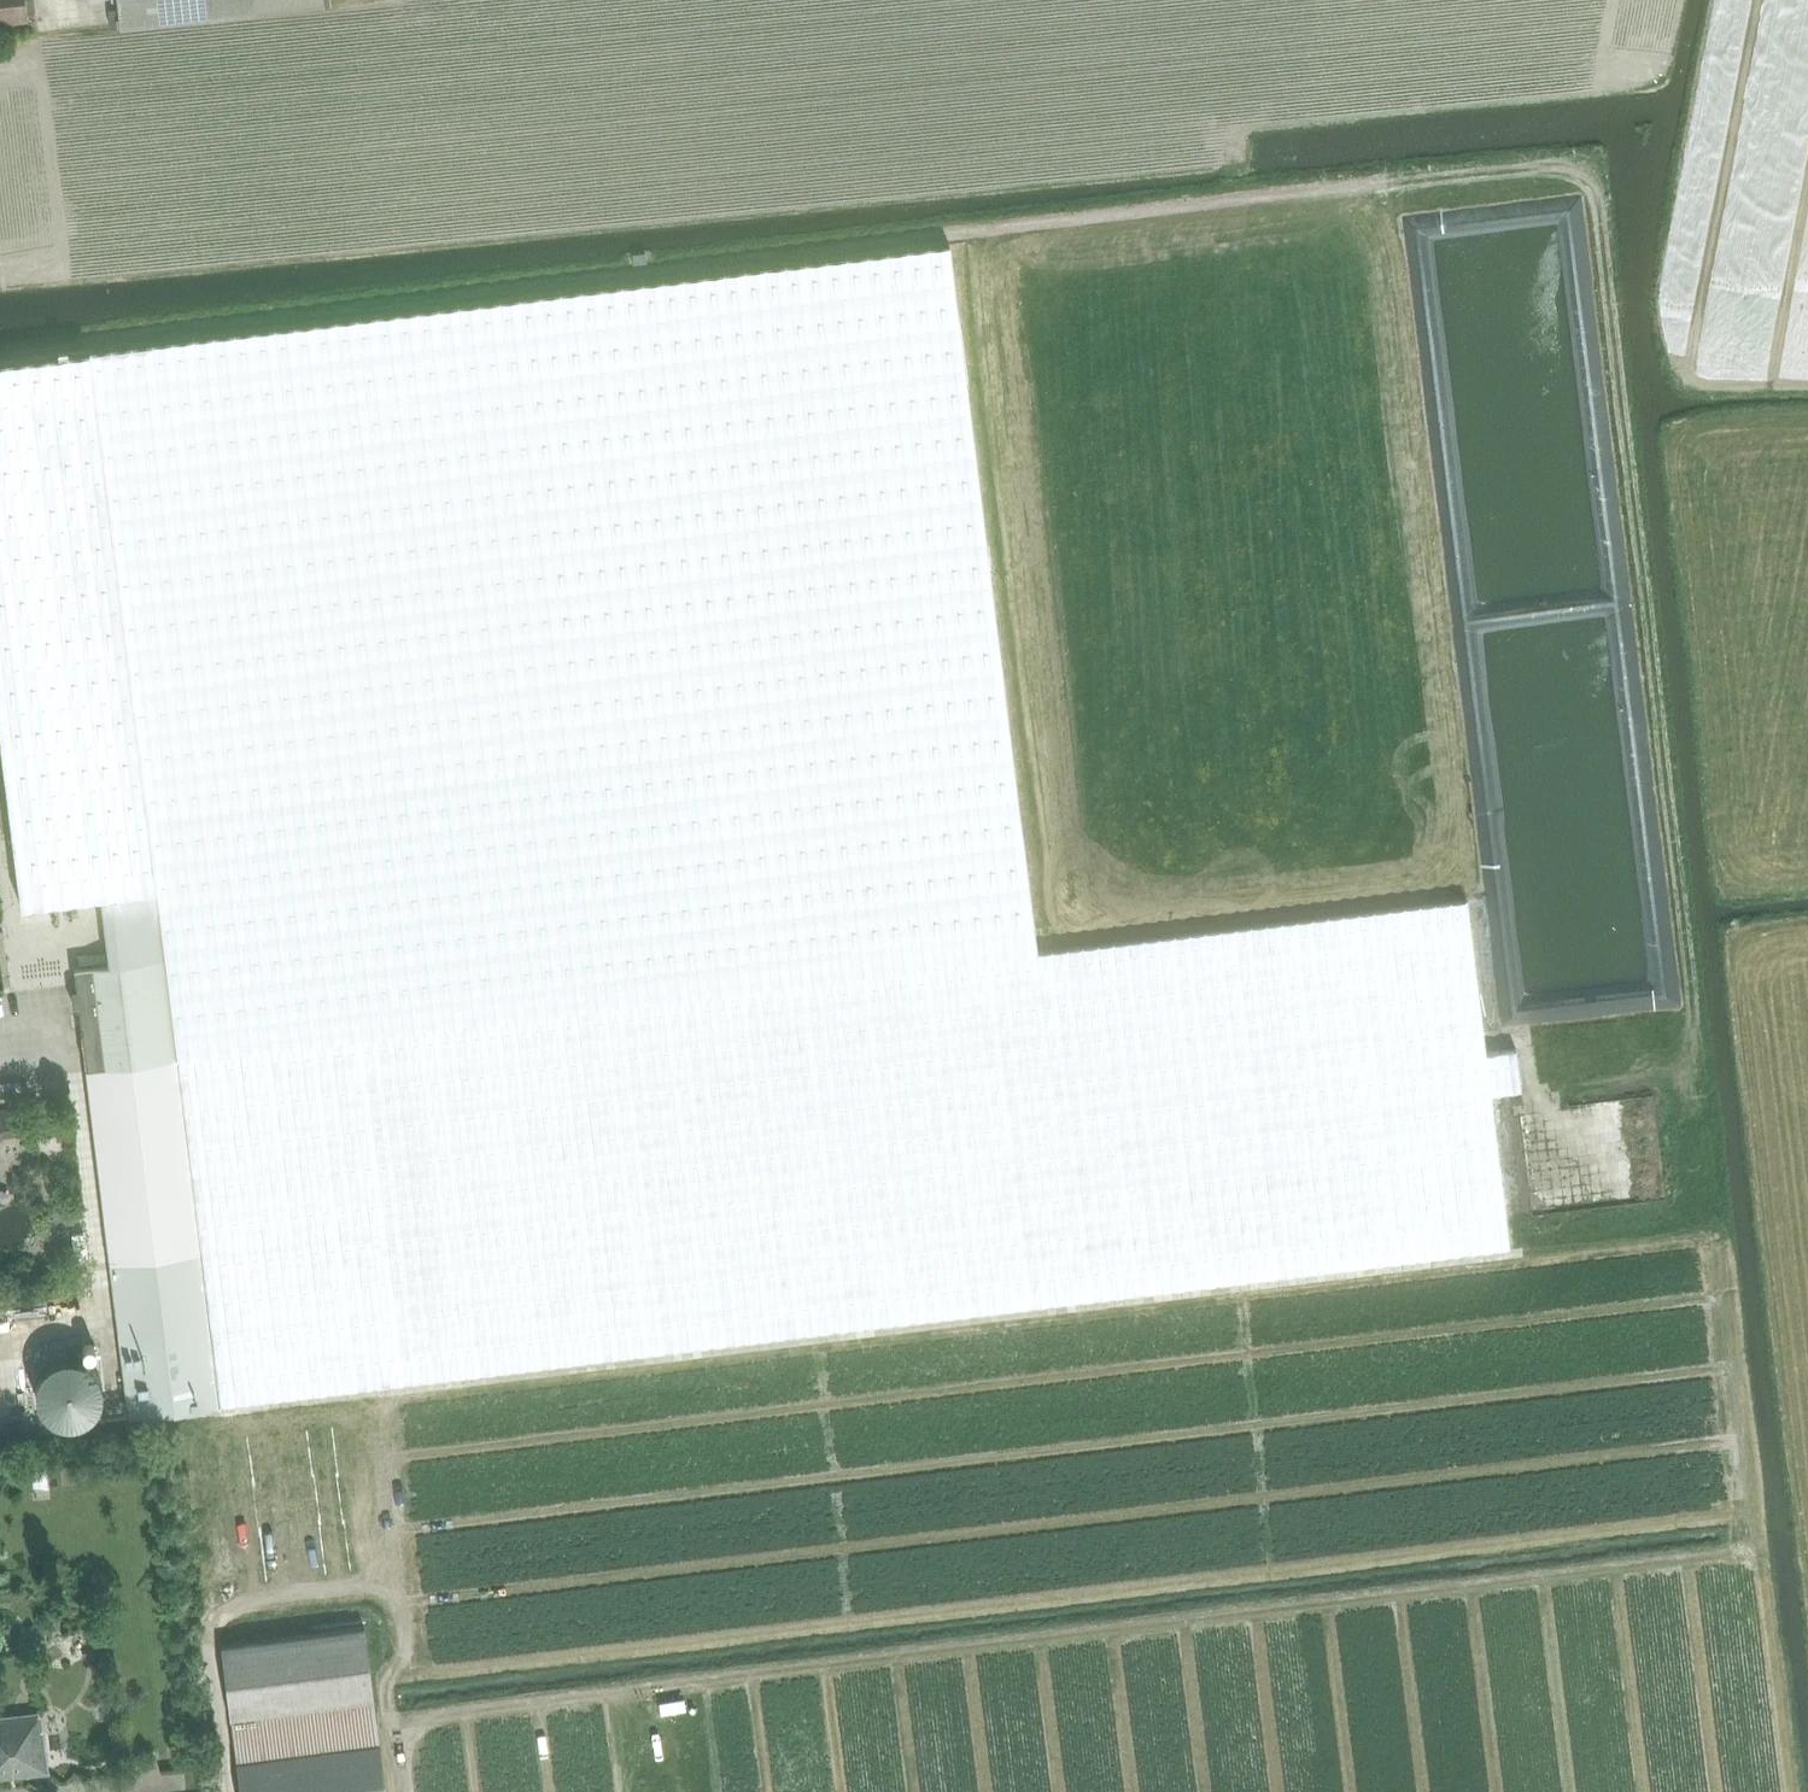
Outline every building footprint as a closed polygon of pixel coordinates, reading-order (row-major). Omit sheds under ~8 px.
[(29,19),(27,0),(0,0),(0,23),(29,19)] [(127,26),(334,5),(333,0),(125,0),(127,26)] [(18,910),(98,900),(105,966),(72,970),(124,1422),(1511,1254),(1468,904),(1038,956),(949,246),(0,364),(0,770),(18,910)] [(16,1136),(13,1110),(0,1112),(0,1138),(16,1136)] [(72,1205),(55,1207),(57,1225),(74,1223),(72,1205)] [(365,1626),(221,1645),(240,1791),(386,1791),(365,1626)] [(50,1773),(45,1715),(0,1719),(0,1777),(50,1773)]
